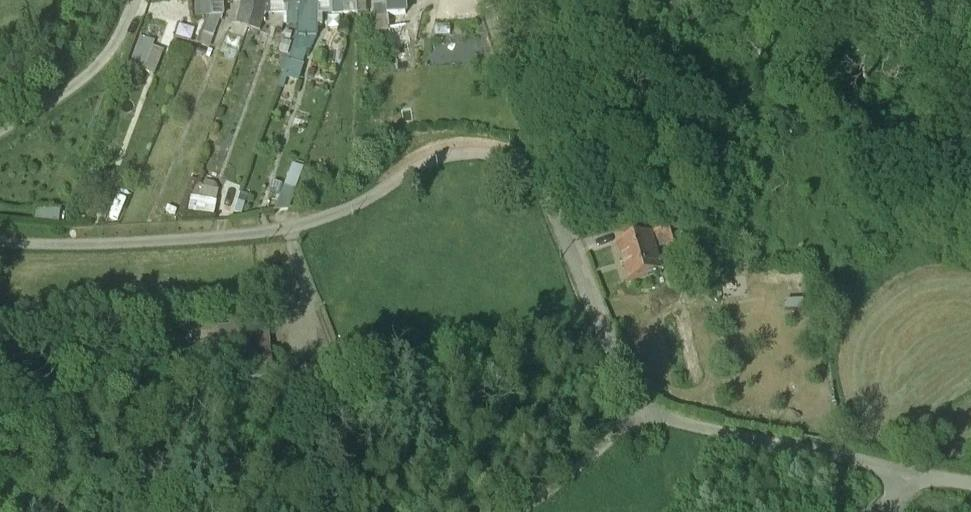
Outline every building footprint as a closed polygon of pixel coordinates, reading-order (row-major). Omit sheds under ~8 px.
[(211,20),(210,0),(182,0),(182,1),(196,1),(197,21),(211,20)] [(211,20),(224,20),(223,0),(210,0),(211,20)] [(254,0),(241,0),(241,9),(236,26),(249,30),(255,13),(254,0)] [(255,13),(249,30),(261,34),(268,17),(267,0),(254,0),(255,13)] [(286,9),(289,9),(289,20),(284,21),(285,27),(299,26),(297,0),(285,0),(286,9)] [(299,26),(299,39),(318,39),(317,28),(323,28),(323,18),(333,18),(333,17),(333,0),(297,0),(299,26)] [(343,0),(333,0),(333,17),(344,16),(343,0)] [(344,16),(357,16),(357,0),(343,0),(344,16)] [(387,7),(388,18),(388,32),(404,31),(404,0),(387,0),(387,7)] [(387,7),(374,7),(375,19),(388,18),(387,7)] [(171,46),(144,41),(138,70),(164,76),(171,46)] [(298,213),(308,165),(294,162),(284,210),(298,213)] [(197,200),(194,210),(219,216),(222,205),(197,200)] [(648,237),(617,245),(623,266),(654,258),(648,237)] [(654,258),(623,266),(629,287),(659,279),(654,258)] [(273,351),(234,356),(236,375),(275,371),(273,351)]
